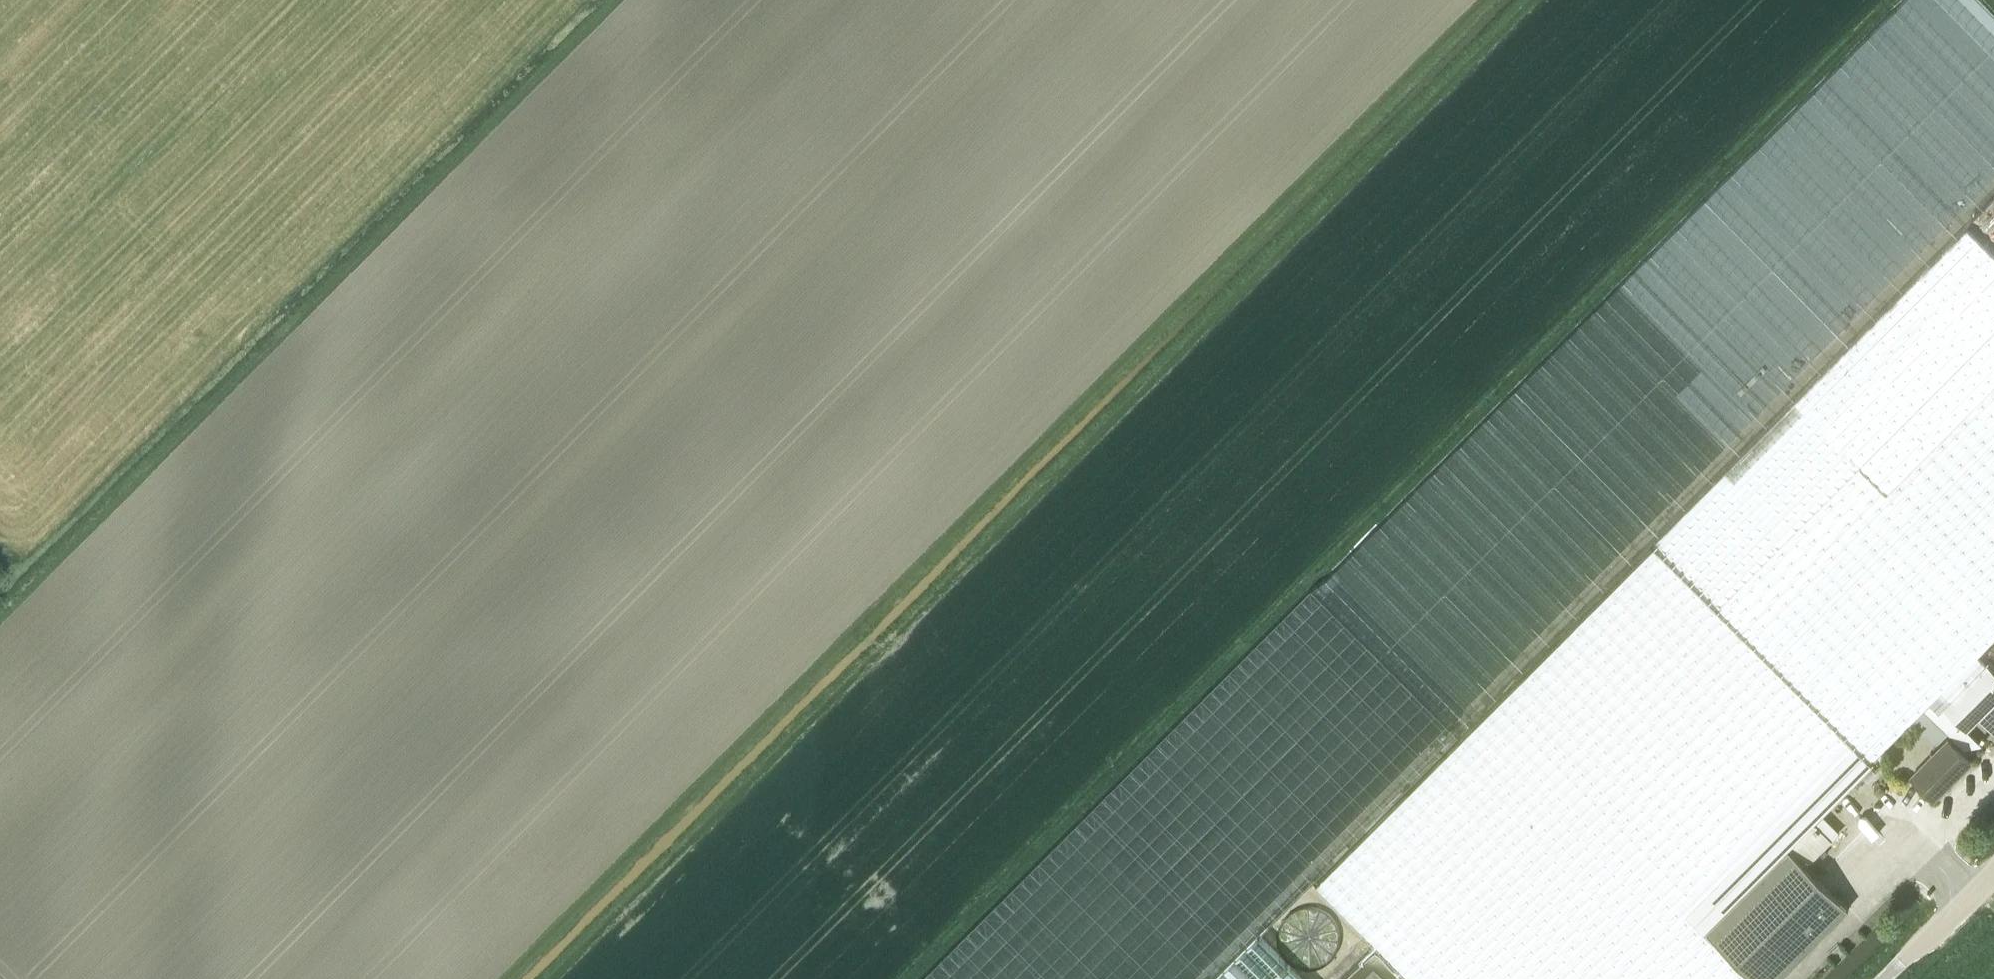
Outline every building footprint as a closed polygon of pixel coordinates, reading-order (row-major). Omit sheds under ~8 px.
[(1788,847),(1852,782),(1870,762),(1930,702),(1939,711),(1943,707),(1986,662),(1979,655),(1993,639),(1993,256),(1967,229),(1315,883),(1412,978),(1756,978),(1706,929),(1788,847)] [(1986,662),(1943,707),(1967,730),(1981,715),(1993,727),(1993,669),(1986,662)] [(1947,739),(1911,775),(1934,798),(1970,761),(1947,739)] [(1816,823),(1789,849),(1805,865),(1831,839),(1816,823)] [(1706,929),(1756,978),(1777,978),(1848,908),(1805,865),(1789,849),(1788,847),(1706,929)] [(1259,935),(1257,933),(1212,978),(1303,978),(1259,935)]
